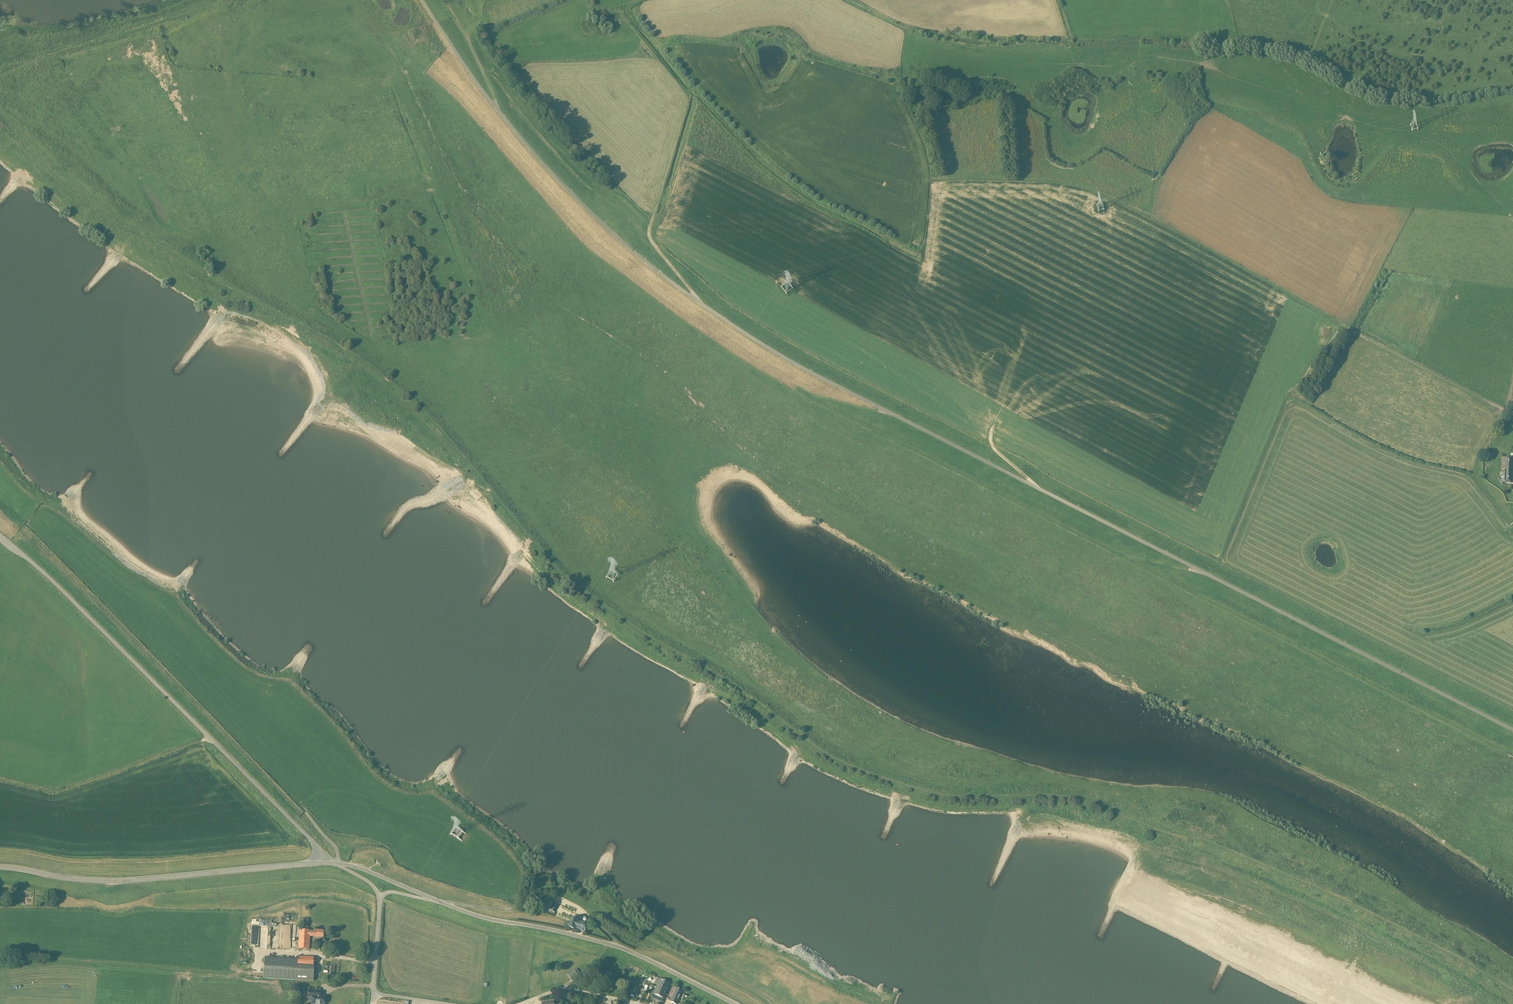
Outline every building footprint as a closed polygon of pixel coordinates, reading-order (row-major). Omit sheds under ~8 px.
[(786,294),(793,288),(788,282),(781,287),(786,294)] [(1505,471),(1512,471),(1512,459),(1505,459),(1507,459),(1507,466),(1505,466),(1505,471)] [(1505,471),(1505,475),(1506,475),(1506,482),(1505,482),(1505,483),(1512,483),(1512,475),(1512,471),(1505,471)] [(550,909),(555,912),(559,904),(555,901),(550,909)] [(574,929),(585,932),(588,924),(577,920),(572,918),(569,927),(574,929)] [(291,925),(283,925),(282,947),(290,947),(291,925)] [(299,948),(309,949),(310,936),(315,936),(315,937),(324,938),(324,931),(315,930),(315,931),(310,930),(311,930),(300,929),(299,948)] [(314,967),(315,957),(298,956),(298,959),(265,958),(263,978),(314,981),(314,967)] [(573,981),(580,976),(575,970),(569,975),(573,981)] [(670,983),(660,979),(653,994),(663,998),(670,983)] [(676,1003),(677,1003),(683,990),(676,987),(670,1001),(676,1003)] [(321,995),(322,991),(315,990),(308,990),(308,996),(313,997),(313,1003),(319,1003),(325,1003),(325,995),(321,995)]
